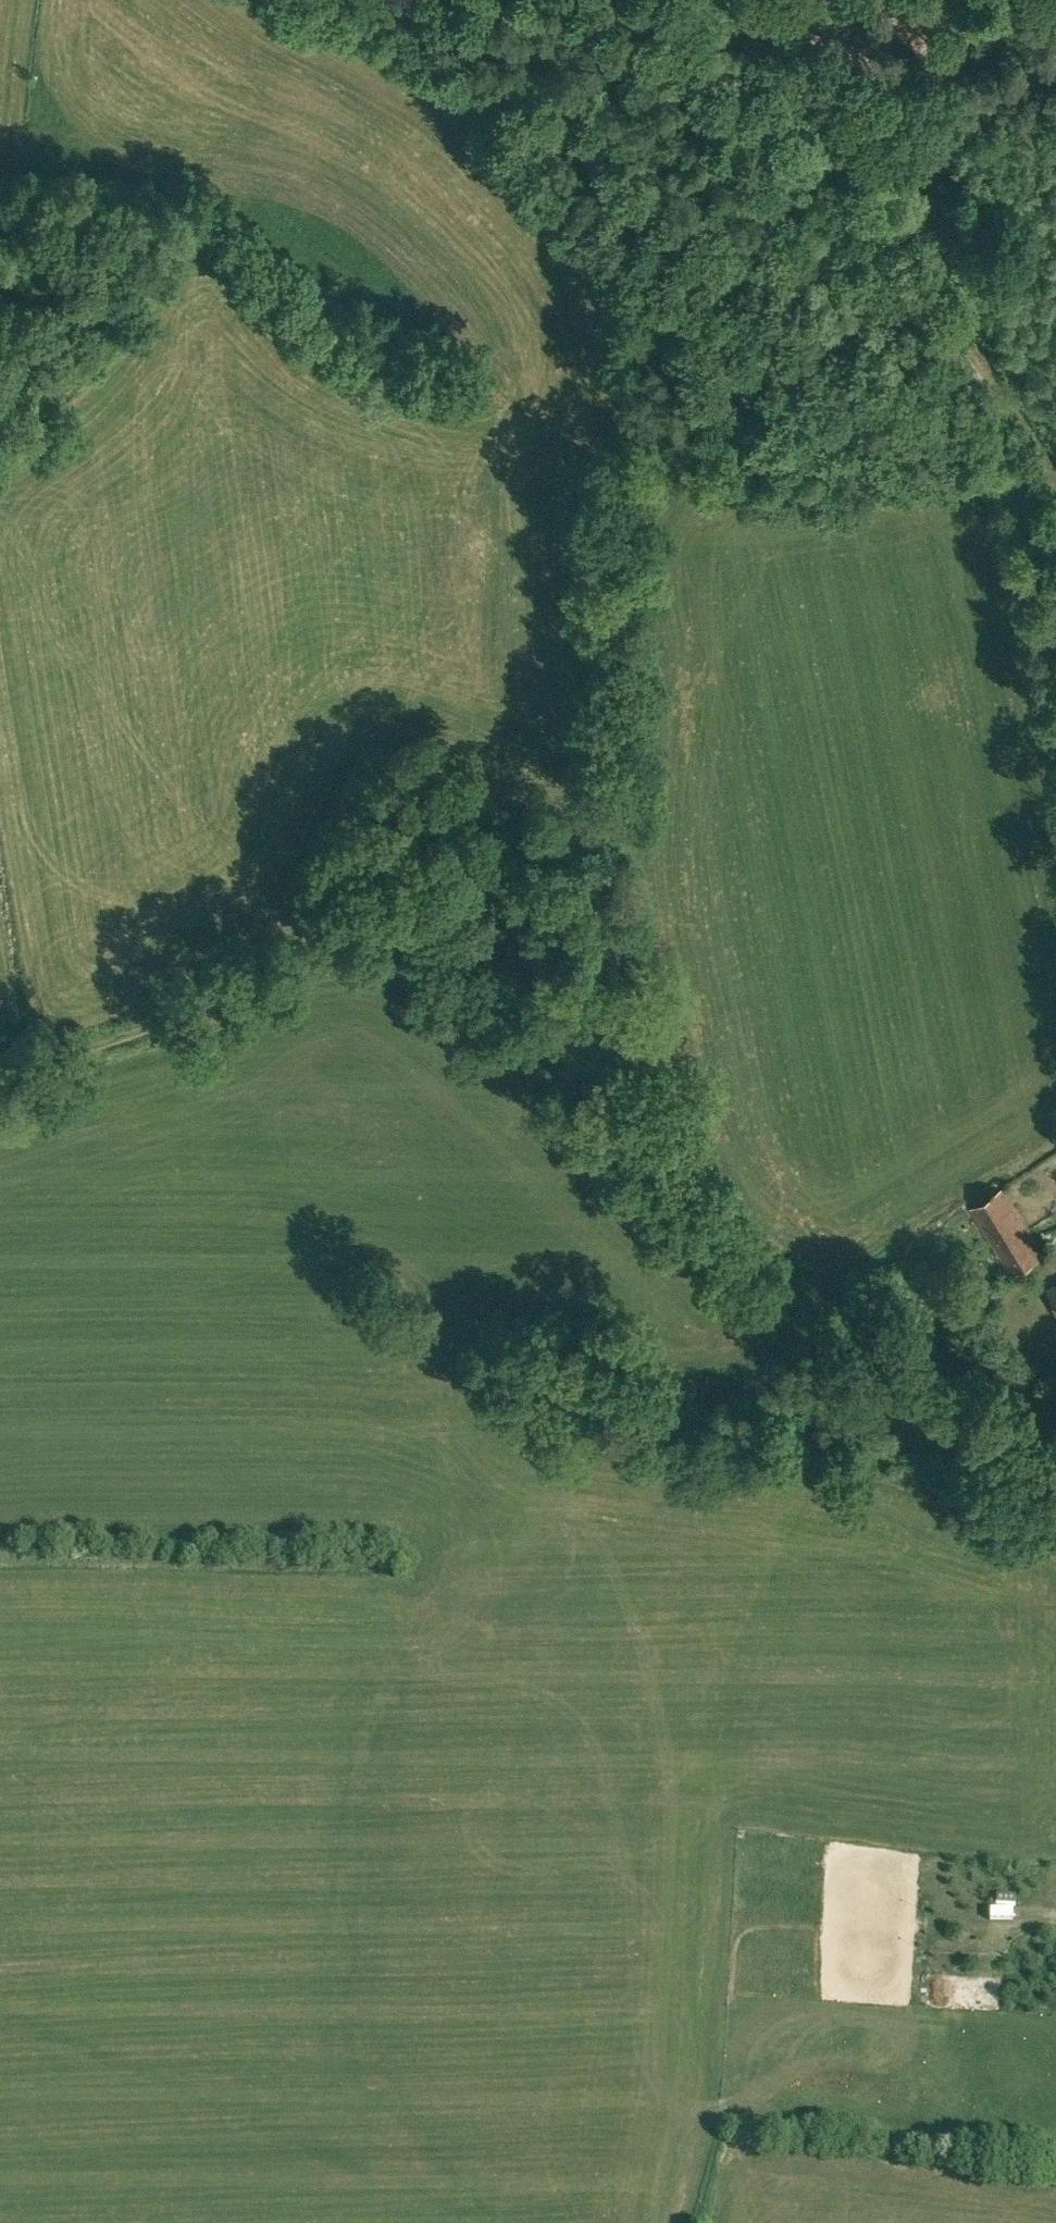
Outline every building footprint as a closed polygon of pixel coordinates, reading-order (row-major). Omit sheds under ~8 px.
[(1013,1274),(1045,1254),(1005,1188),(972,1208),(1013,1274)]
